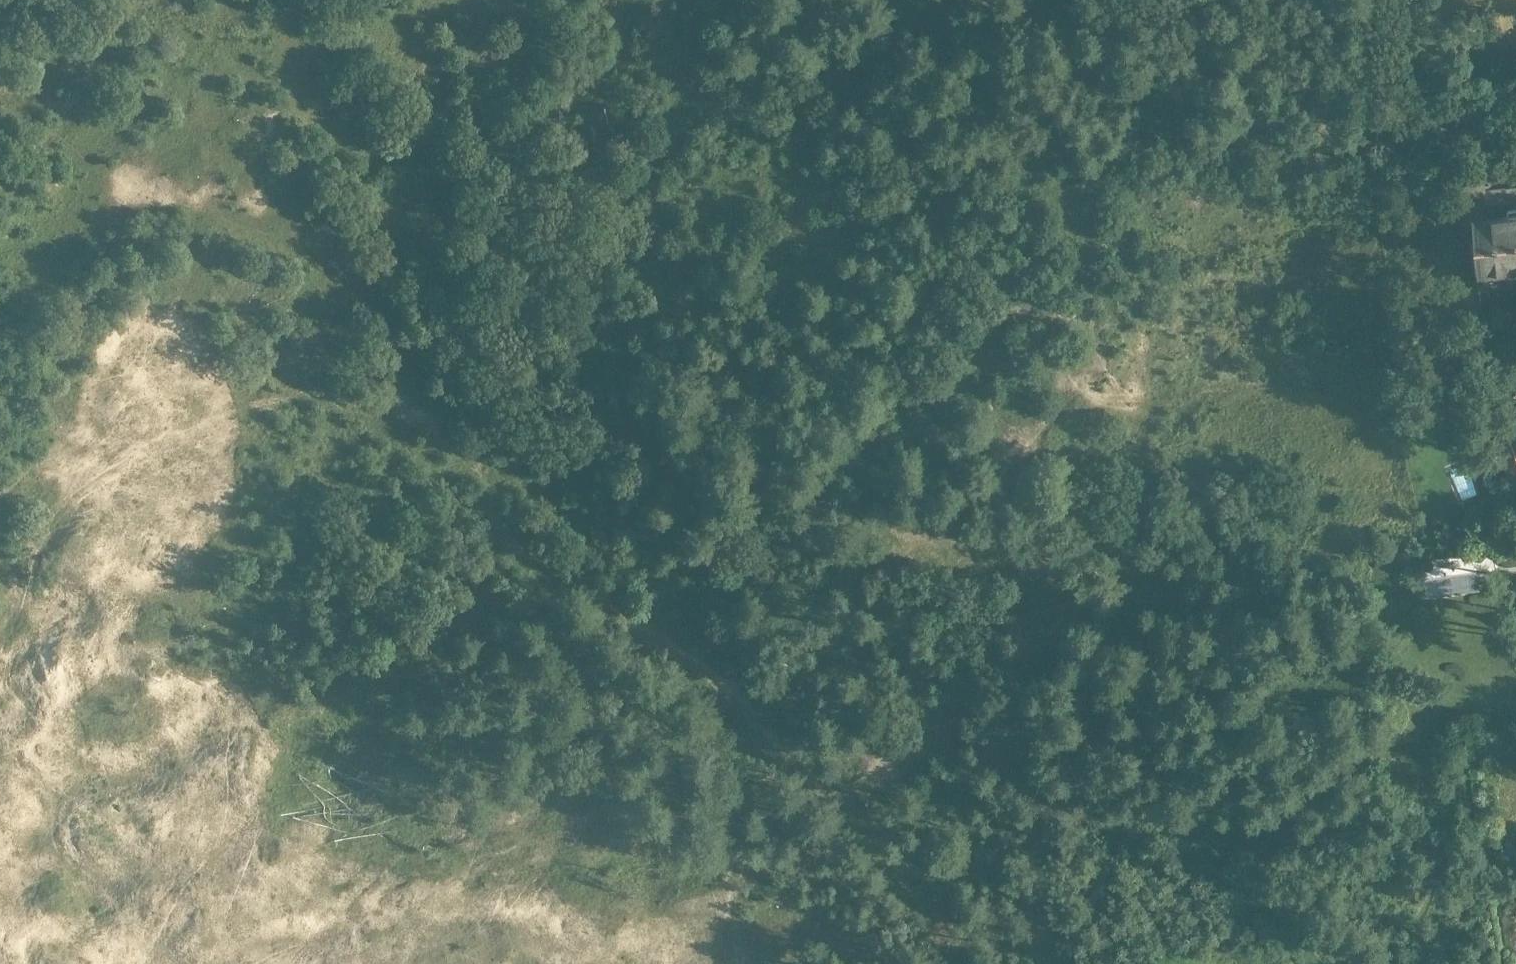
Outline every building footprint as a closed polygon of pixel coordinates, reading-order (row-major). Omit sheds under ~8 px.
[(1477,273),(1510,270),(1515,269),(1515,207),(1507,208),(1508,215),(1472,218),(1477,273)] [(1504,412),(1512,428),(1511,428),(1515,437),(1515,406),(1504,412)]
